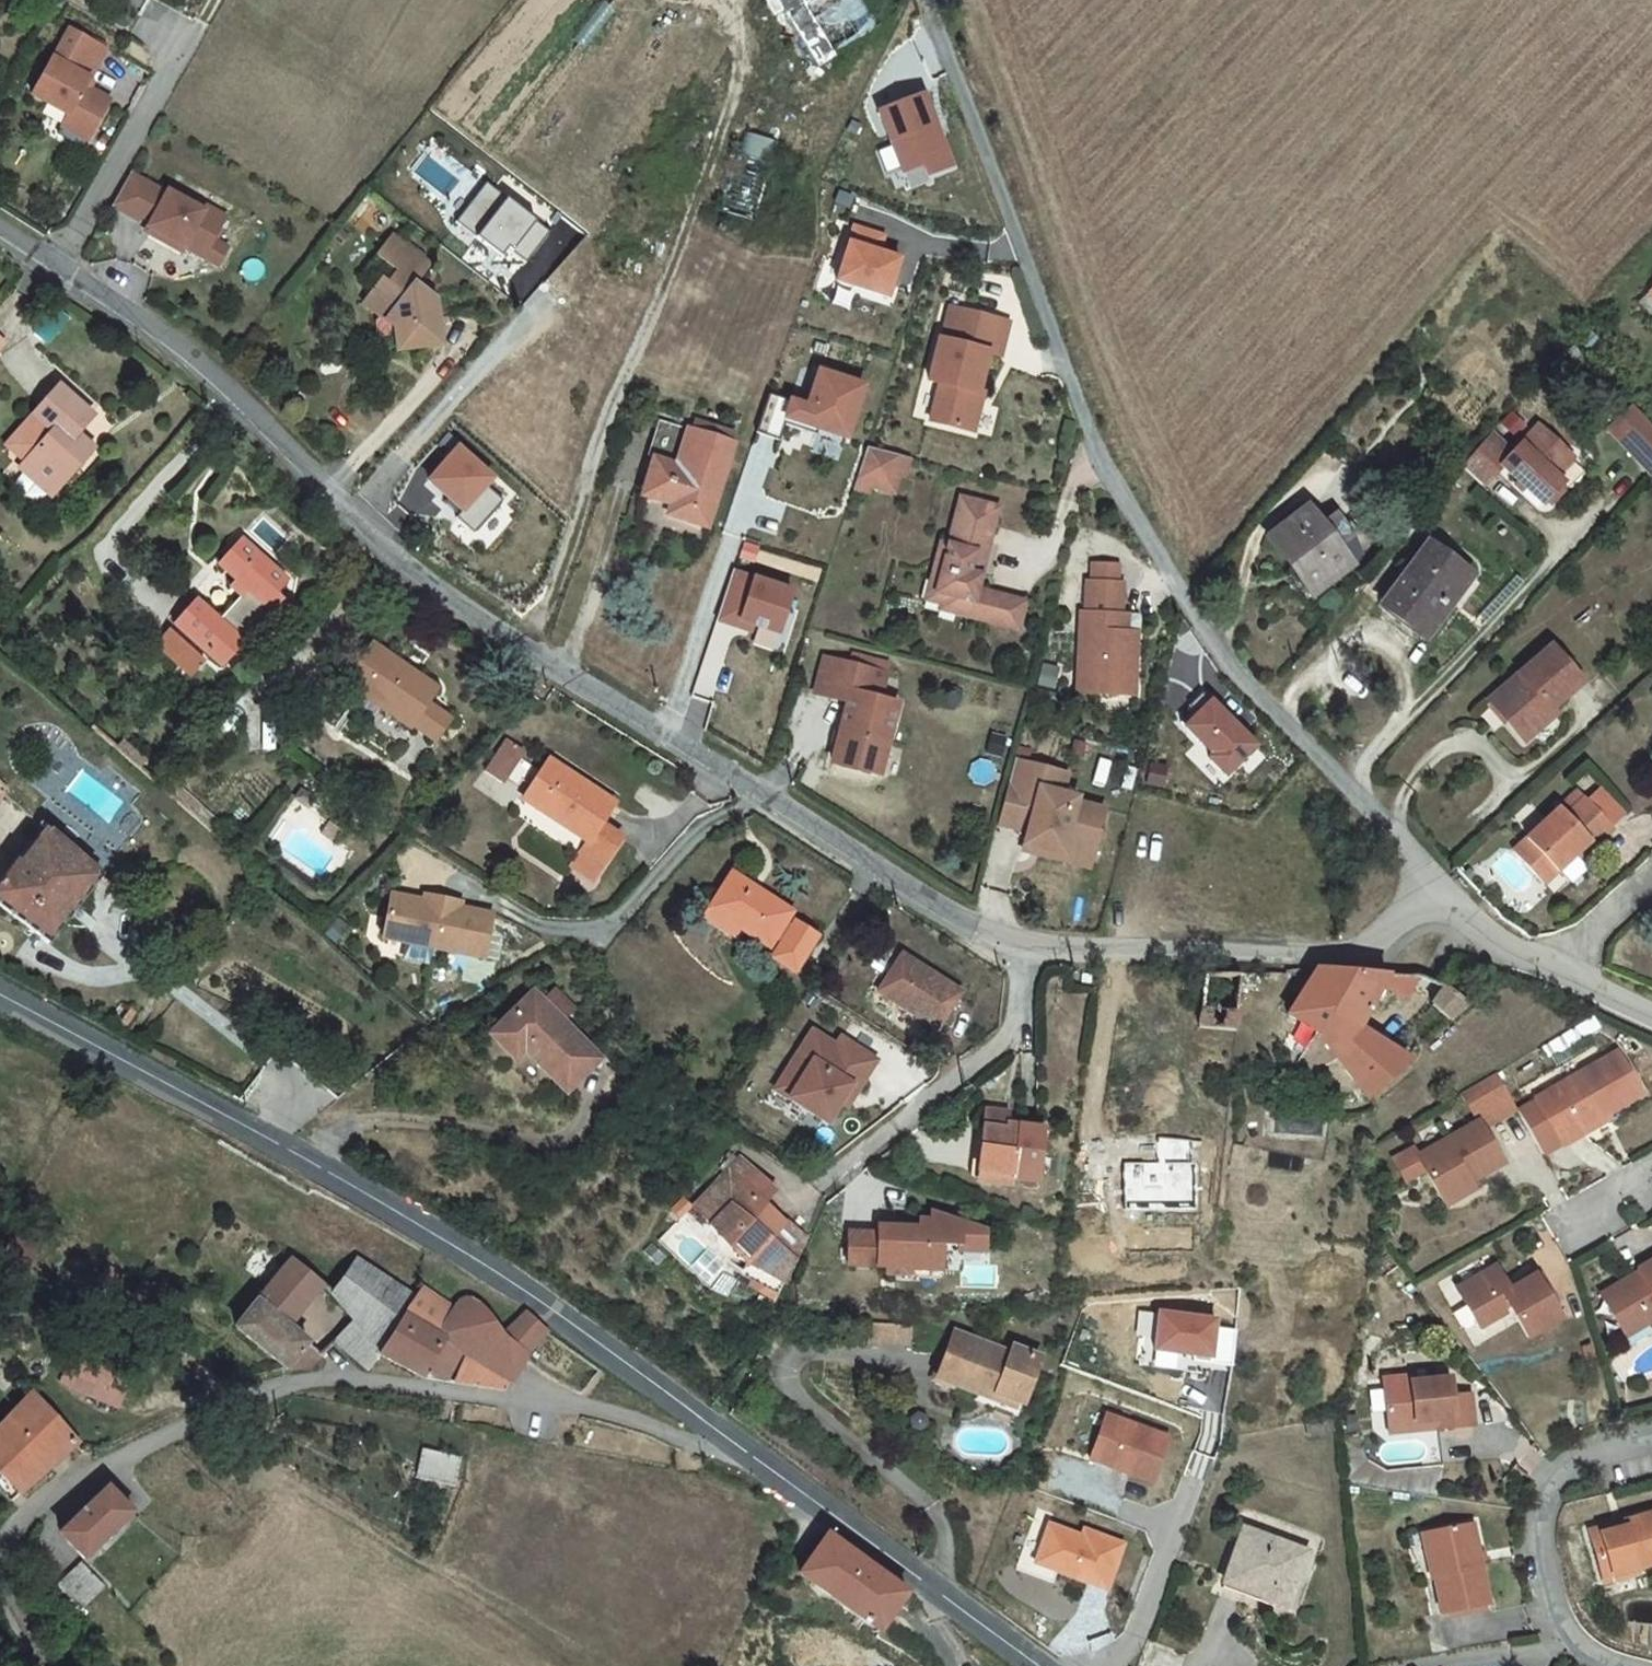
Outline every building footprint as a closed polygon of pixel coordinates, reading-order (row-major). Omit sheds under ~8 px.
[(878,30),(863,0),(774,0),(796,45),(793,46),(814,88),(827,81),(817,60),(878,30)] [(106,49),(70,29),(54,59),(53,58),(32,95),(68,115),(66,119),(92,133),(110,100),(85,86),(106,49)] [(907,178),(927,170),(932,181),(955,172),(944,143),(940,145),(934,131),(938,129),(926,99),(882,116),(907,178)] [(92,133),(66,119),(62,126),(88,141),(92,133)] [(940,145),(944,143),(938,129),(934,131),(940,145)] [(722,211),(753,220),(777,141),(746,132),(722,211)] [(167,193),(130,173),(112,205),(139,219),(141,214),(152,220),(147,231),(165,241),(168,236),(184,245),(204,256),(213,239),(226,216),(189,196),(186,200),(169,191),(167,193)] [(481,178),(452,216),(524,270),(552,232),(481,178)] [(348,236),(336,227),(330,236),(341,245),(348,236)] [(901,260),(880,253),(886,237),(856,227),(837,281),(888,298),(901,260)] [(168,236),(165,241),(182,250),(184,245),(168,236)] [(378,315),(393,326),(395,336),(397,352),(442,346),(436,299),(415,283),(430,264),(423,260),(406,246),(392,236),(377,256),(378,256),(397,271),(389,283),(382,278),(375,288),(363,303),(378,315)] [(228,247),(213,239),(204,256),(218,264),(228,247)] [(409,243),(406,246),(423,260),(426,256),(409,243)] [(397,271),(378,256),(362,277),(375,288),(382,278),(389,283),(397,271)] [(960,309),(953,307),(944,340),(951,342),(960,309)] [(1008,322),(960,309),(951,342),(944,340),(941,339),(929,381),(941,383),(931,421),(973,432),(981,403),(977,402),(970,401),(973,392),(979,394),(990,353),(999,356),(1008,322)] [(393,326),(378,315),(374,320),(377,339),(395,336),(393,326)] [(845,439),(863,388),(819,373),(807,409),(768,396),(755,434),(778,442),(784,425),(801,431),(803,425),(845,439)] [(55,432),(27,463),(57,490),(94,449),(84,440),(78,434),(82,429),(94,416),(61,386),(36,414),(55,432)] [(979,394),(973,392),(970,401),(977,402),(979,394)] [(1634,407),(1610,428),(1651,476),(1651,425),(1634,407)] [(55,432),(36,414),(8,446),(27,463),(55,432)] [(731,434),(696,422),(693,431),(728,442),(731,434)] [(667,423),(655,459),(676,466),(688,429),(667,423)] [(1491,434),(1463,466),(1484,486),(1502,466),(1543,505),(1562,484),(1554,477),(1571,458),(1538,427),(1513,454),(1491,434)] [(85,431),(82,429),(78,434),(84,440),(87,437),(85,431)] [(676,466),(655,459),(654,459),(642,496),(670,505),(667,516),(707,529),(734,444),(728,442),(693,431),(688,429),(676,466)] [(911,459),(867,447),(856,482),(870,486),(875,488),(877,480),(891,471),(899,473),(906,475),(911,459)] [(510,495),(458,450),(429,482),(462,510),(455,519),(474,536),(510,495)] [(52,496),(57,490),(27,463),(21,469),(52,496)] [(877,480),(875,488),(894,493),(899,473),(891,471),(877,480)] [(870,486),(856,482),(854,490),(868,494),(870,486)] [(969,619),(1004,628),(1012,598),(978,590),(982,575),(971,573),(974,563),(984,565),(999,508),(961,497),(948,544),(941,542),(936,562),(941,571),(935,594),(958,600),(955,609),(971,613),(969,619)] [(1308,507),(1270,537),(1296,571),(1301,567),(1319,591),(1352,565),(1351,564),(1339,549),(1354,538),(1339,517),(1332,515),(1320,524),(1308,507)] [(1361,555),(1354,538),(1339,549),(1351,564),(1361,555)] [(243,574),(238,580),(248,589),(242,595),(218,621),(196,601),(175,624),(223,666),(283,599),(276,593),(287,582),(242,540),(226,558),(243,574)] [(1447,606),(1470,574),(1429,544),(1414,563),(1404,577),(1384,604),(1423,632),(1444,604),(1447,606)] [(243,574),(226,558),(220,564),(238,580),(243,574)] [(1404,577),(1414,563),(1411,560),(1400,575),(1404,577)] [(941,571),(936,562),(925,602),(941,606),(939,611),(969,619),(971,613),(955,609),(958,600),(935,594),(941,571)] [(984,565),(974,563),(971,573),(982,575),(984,565)] [(1094,565),(1094,582),(1118,583),(1118,566),(1094,565)] [(1319,591),(1301,567),(1296,571),(1286,579),(1304,603),(1319,591)] [(792,592),(733,572),(717,619),(738,626),(741,620),(778,633),(792,592)] [(248,589),(238,580),(232,586),(242,595),(248,589)] [(1094,582),(1088,582),(1086,613),(1081,613),(1078,693),(1119,695),(1119,677),(1135,677),(1136,631),(1127,631),(1127,615),(1121,614),(1123,583),(1118,583),(1094,582)] [(1026,602),(1012,598),(1004,628),(1018,632),(1026,602)] [(1447,606),(1444,604),(1423,632),(1430,638),(1452,609),(1447,606)] [(1139,615),(1127,615),(1127,631),(1136,631),(1141,631),(1141,618),(1139,615)] [(170,630),(157,645),(192,676),(205,661),(170,630)] [(427,703),(436,689),(373,645),(346,684),(356,691),(383,710),(410,728),(412,726),(427,703)] [(1552,646),(1489,701),(1525,741),(1556,714),(1552,709),(1582,682),(1552,646)] [(880,699),(889,663),(853,653),(850,665),(878,672),(872,697),(880,699)] [(871,772),(879,740),(887,742),(897,704),(880,699),(872,697),(878,672),(850,665),(824,658),(815,693),(848,701),(839,736),(844,737),(842,745),(837,744),(832,762),(871,772)] [(1059,669),(1044,666),(1039,685),(1054,689),(1059,669)] [(1134,696),(1135,677),(1119,677),(1119,695),(1134,696)] [(383,710),(356,691),(349,701),(352,706),(370,719),(377,719),(383,710)] [(1190,703),(1195,708),(1182,719),(1213,752),(1209,756),(1226,773),(1255,745),(1204,691),(1190,703)] [(451,720),(427,703),(412,726),(435,742),(451,720)] [(524,751),(507,740),(485,772),(502,784),(524,751)] [(887,742),(879,740),(871,772),(879,774),(887,742)] [(123,741),(118,747),(141,768),(146,761),(123,741)] [(601,824),(615,803),(550,760),(524,799),(560,824),(589,843),(601,824)] [(1046,768),(1015,760),(998,823),(1028,831),(1027,837),(1042,841),(1040,849),(1063,855),(1065,845),(1093,853),(1105,810),(1076,803),(1078,798),(1062,794),(1040,788),(1046,768)] [(1067,774),(1046,768),(1040,788),(1062,794),(1067,774)] [(1600,789),(1588,800),(1608,822),(1620,810),(1600,789)] [(1578,790),(1560,808),(1567,815),(1586,798),(1578,790)] [(995,794),(985,792),(982,805),(991,807),(995,794)] [(1614,828),(1608,822),(1588,800),(1586,798),(1567,815),(1560,808),(1513,852),(1544,884),(1577,853),(1590,841),(1594,846),(1614,828)] [(203,810),(197,817),(213,831),(220,823),(204,809),(203,810)] [(45,819),(18,853),(25,858),(51,824),(45,819)] [(105,871),(51,824),(25,858),(18,853),(0,878),(0,905),(48,943),(105,871)] [(329,824),(322,834),(335,844),(343,833),(329,824)] [(589,843),(560,824),(551,836),(580,856),(589,843)] [(622,838),(601,824),(589,843),(580,856),(573,867),(594,881),(622,838)] [(1042,841),(1027,837),(1023,850),(1090,867),(1093,853),(1065,845),(1063,855),(1040,849),(1042,841)] [(1594,846),(1590,841),(1577,853),(1582,858),(1594,846)] [(773,958),(794,972),(816,937),(795,924),(791,930),(783,925),(789,915),(730,878),(710,910),(740,928),(777,952),(773,958)] [(426,901),(394,894),(385,938),(434,948),(443,899),(428,896),(426,901)] [(464,903),(443,899),(434,948),(486,959),(495,915),(463,909),(464,903)] [(740,928),(710,910),(703,920),(733,939),(740,928)] [(373,927),(358,918),(353,928),(368,936),(373,927)] [(937,1031),(962,992),(902,954),(878,993),(937,1031)] [(1406,1059),(1359,1028),(1387,974),(1317,967),(1289,1014),(1319,1033),(1364,1096),(1406,1059)] [(1400,975),(1391,974),(1383,987),(1393,991),(1400,975)] [(1091,975),(1083,975),(1082,983),(1091,983),(1091,975)] [(1198,1030),(1235,1031),(1241,975),(1202,975),(1198,1030)] [(1469,992),(1467,990),(1461,980),(1451,984),(1446,987),(1446,986),(1431,1006),(1448,1021),(1467,1004),(1462,1000),(1469,992)] [(555,990),(543,1002),(562,1022),(574,1010),(555,990)] [(534,993),(493,1034),(516,1057),(525,1049),(567,1091),(599,1059),(562,1022),(543,1002),(534,993)] [(1579,1027),(1566,1035),(1570,1042),(1582,1035),(1584,1037),(1599,1028),(1593,1018),(1578,1026),(1579,1027)] [(835,1047),(811,1032),(786,1073),(800,1082),(788,1101),(826,1125),(840,1104),(850,1087),(857,1092),(876,1062),(841,1039),(835,1047)] [(1563,1146),(1584,1134),(1581,1130),(1642,1095),(1617,1052),(1536,1099),(1537,1101),(1518,1112),(1543,1155),(1561,1144),(1563,1146)] [(800,1082),(786,1073),(774,1092),(788,1101),(800,1082)] [(1462,1093),(1478,1122),(1418,1157),(1417,1157),(1425,1171),(1440,1198),(1469,1182),(1503,1163),(1482,1128),(1516,1109),(1496,1073),(1462,1093)] [(857,1092),(850,1087),(840,1104),(847,1108),(857,1092)] [(1008,1115),(984,1112),(982,1127),(1006,1130),(1007,1125),(1008,1115)] [(1042,1129),(1007,1125),(1006,1130),(982,1127),(977,1171),(1012,1176),(1011,1180),(1036,1183),(1042,1129)] [(1413,1148),(1394,1160),(1407,1181),(1425,1171),(1417,1157),(1418,1157),(1413,1148)] [(719,1169),(726,1175),(739,1161),(732,1155),(719,1169)] [(783,1286),(806,1240),(763,1204),(776,1191),(741,1158),(739,1161),(726,1175),(694,1209),(711,1225),(709,1227),(745,1266),(746,1266),(783,1286)] [(1012,1176),(977,1171),(976,1182),(1011,1186),(1011,1180),(1012,1176)] [(1469,1182),(1440,1198),(1445,1205),(1473,1189),(1469,1182)] [(682,1197),(671,1208),(679,1217),(691,1206),(682,1197)] [(878,1234),(848,1233),(848,1245),(847,1264),(847,1266),(886,1266),(885,1275),(909,1276),(909,1269),(940,1270),(941,1245),(958,1246),(959,1221),(932,1212),(932,1221),(928,1221),(925,1223),(922,1225),(920,1227),(919,1235),(910,1235),(910,1228),(885,1228),(882,1228),(880,1230),(879,1231),(878,1234)] [(985,1230),(959,1221),(958,1246),(958,1250),(984,1251),(985,1230)] [(848,1245),(837,1245),(836,1264),(847,1264),(848,1245)] [(314,1276),(293,1258),(236,1327),(287,1369),(310,1369),(323,1355),(286,1324),(296,1312),(289,1305),(314,1276)] [(378,1354),(415,1297),(388,1279),(387,1280),(358,1261),(332,1292),(339,1300),(358,1321),(372,1343),(378,1354)] [(1644,1277),(1651,1272),(1651,1261),(1639,1269),(1641,1272),(1644,1277)] [(783,1286),(746,1266),(745,1266),(740,1275),(776,1296),(783,1286)] [(1561,1319),(1535,1275),(1509,1289),(1505,1292),(1501,1286),(1506,1283),(1496,1266),(1457,1288),(1480,1329),(1505,1314),(1503,1309),(1509,1306),(1527,1339),(1561,1319)] [(1644,1277),(1636,1282),(1619,1292),(1605,1301),(1621,1327),(1641,1315),(1647,1325),(1651,1322),(1651,1272),(1644,1277)] [(1641,1272),(1633,1276),(1636,1282),(1644,1277),(1641,1272)] [(321,1282),(314,1276),(289,1305),(296,1312),(321,1282)] [(1633,1276),(1616,1286),(1619,1292),(1636,1282),(1633,1276)] [(154,1285),(144,1279),(135,1294),(144,1300),(154,1285)] [(1509,1289),(1506,1283),(1501,1286),(1505,1292),(1509,1289)] [(1601,1295),(1605,1301),(1619,1292),(1616,1286),(1601,1295)] [(423,1287),(415,1297),(378,1354),(382,1355),(425,1378),(447,1342),(462,1352),(469,1357),(512,1382),(527,1356),(549,1330),(527,1311),(504,1333),(485,1308),(478,1302),(470,1300),(464,1300),(459,1302),(457,1305),(455,1308),(423,1287)] [(1194,1356),(1210,1358),(1210,1364),(1232,1366),(1236,1330),(1215,1328),(1215,1322),(1213,1320),(1159,1314),(1155,1352),(1194,1356)] [(1641,1315),(1621,1327),(1627,1337),(1647,1325),(1641,1315)] [(372,1343),(358,1321),(337,1342),(370,1371),(382,1355),(378,1354),(372,1343)] [(910,1326),(871,1325),(871,1340),(909,1341),(910,1326)] [(1013,1346),(1010,1354),(954,1332),(937,1378),(977,1393),(980,1386),(1017,1401),(1022,1403),(1040,1357),(1013,1346)] [(462,1352),(447,1342),(425,1378),(445,1381),(462,1352)] [(1590,1345),(1582,1348),(1588,1367),(1596,1365),(1590,1345)] [(75,1389),(89,1358),(75,1351),(61,1383),(75,1389)] [(512,1382),(469,1357),(458,1383),(507,1391),(512,1382)] [(132,1377),(89,1358),(75,1389),(117,1408),(132,1377)] [(1383,1379),(1388,1425),(1435,1421),(1436,1429),(1473,1425),(1470,1395),(1452,1397),(1451,1379),(1412,1382),(1411,1377),(1383,1379)] [(1017,1401),(980,1386),(977,1393),(1014,1407),(1017,1401)] [(20,1493),(76,1443),(32,1394),(0,1429),(0,1473),(20,1493)] [(1152,1482),(1170,1436),(1107,1413),(1090,1459),(1152,1482)] [(917,1414),(911,1419),(912,1427),(919,1430),(926,1426),(925,1417),(917,1414)] [(1435,1421),(1388,1425),(1388,1433),(1436,1429),(1435,1421)] [(462,1458),(423,1450),(416,1482),(428,1485),(430,1480),(440,1482),(455,1486),(462,1458)] [(0,1473),(0,1491),(10,1501),(20,1493),(0,1473)] [(430,1480),(428,1485),(439,1488),(440,1482),(430,1480)] [(60,1534),(85,1559),(133,1513),(109,1487),(60,1534)] [(1651,1565),(1651,1514),(1625,1521),(1626,1527),(1591,1537),(1603,1579),(1651,1565)] [(1489,1605),(1472,1524),(1431,1532),(1440,1576),(1434,1577),(1441,1614),(1489,1605)] [(1086,1530),(1084,1537),(1051,1525),(1037,1563),(1107,1589),(1124,1544),(1086,1530)] [(1309,1553),(1244,1528),(1226,1575),(1265,1589),(1262,1596),(1288,1606),(1309,1553)] [(1440,1576),(1431,1532),(1421,1534),(1430,1578),(1434,1577),(1440,1576)] [(907,1593),(827,1534),(799,1575),(855,1617),(869,1628),(877,1633),(907,1593)] [(105,1587),(82,1562),(49,1593),(73,1618),(105,1587)] [(1265,1589),(1226,1575),(1222,1588),(1260,1602),(1262,1596),(1265,1589)] [(869,1628),(855,1617),(850,1623),(857,1629),(856,1630),(863,1635),(869,1628)]
